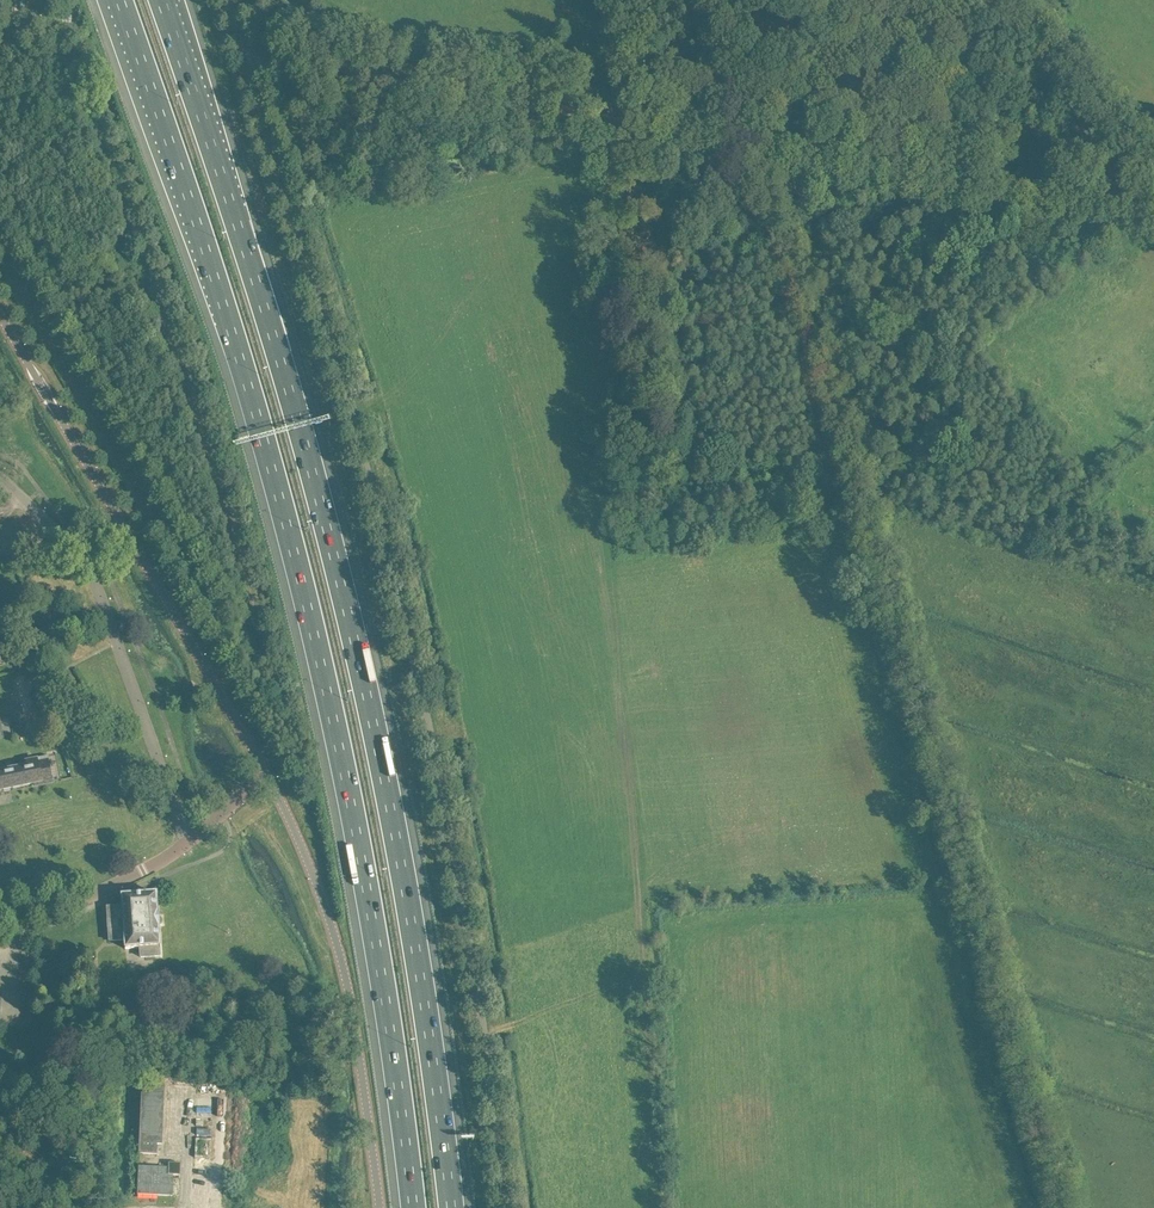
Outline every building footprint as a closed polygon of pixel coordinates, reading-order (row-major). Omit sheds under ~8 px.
[(33,784),(35,784),(36,786),(52,782),(52,780),(47,757),(46,758),(26,761),(27,766),(19,768),(0,772),(0,791),(33,784)] [(108,921),(109,941),(125,940),(125,949),(140,948),(140,957),(160,956),(159,946),(160,946),(156,894),(122,896),(122,906),(122,907),(107,908),(108,921)] [(4,990),(3,1023),(20,1023),(21,990),(4,990)] [(142,1083),(139,1154),(156,1154),(157,1144),(162,1144),(164,1084),(142,1083)] [(137,1194),(158,1195),(172,1196),(173,1178),(173,1177),(173,1175),(176,1175),(179,1175),(180,1164),(169,1163),(169,1167),(168,1167),(138,1166),(137,1189),(137,1194)]
